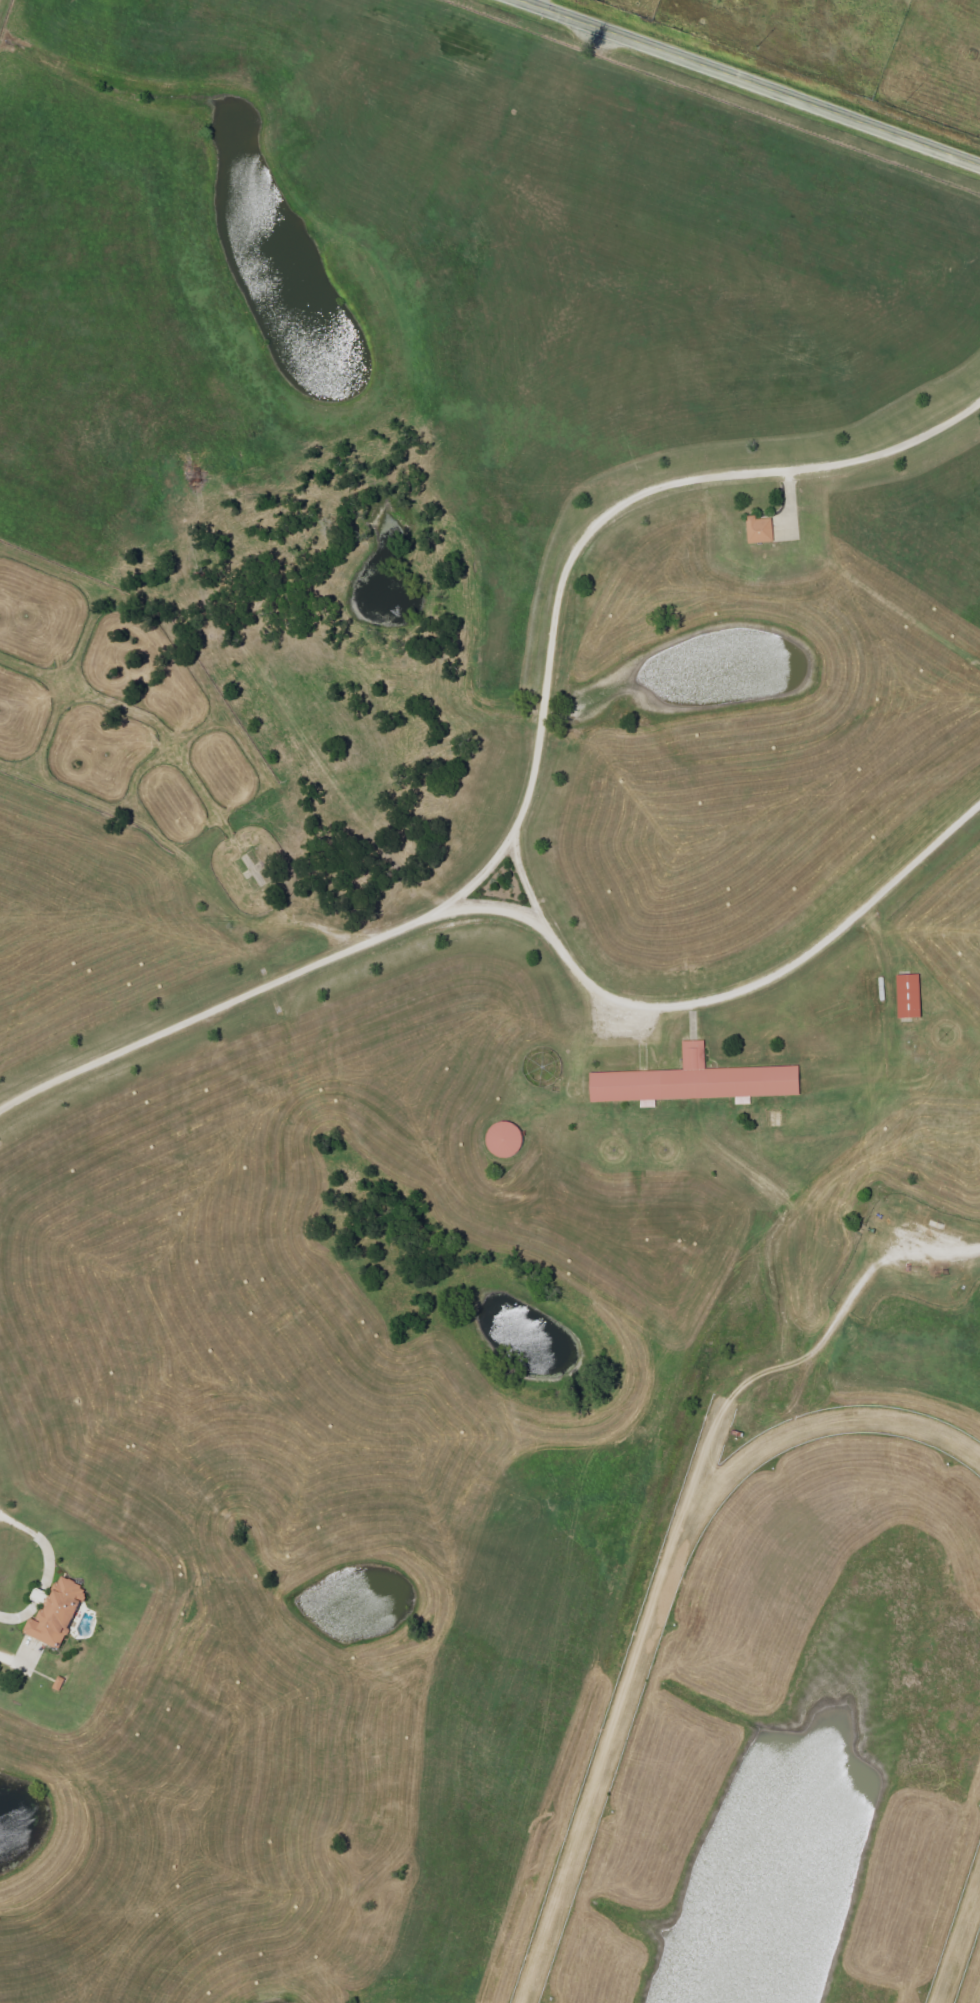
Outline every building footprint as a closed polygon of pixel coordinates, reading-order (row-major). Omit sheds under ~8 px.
[(770,518),(748,518),(749,542),(771,542),(770,518)] [(895,975),(896,1019),(919,1018),(918,974),(895,975)] [(588,1073),(588,1102),(640,1101),(640,1107),(654,1107),(654,1099),(734,1097),(734,1104),(749,1104),(748,1096),(798,1095),(797,1066),(704,1069),(703,1040),(681,1041),(682,1070),(588,1073)] [(487,1157),(521,1156),(520,1124),(486,1125),(487,1157)]
